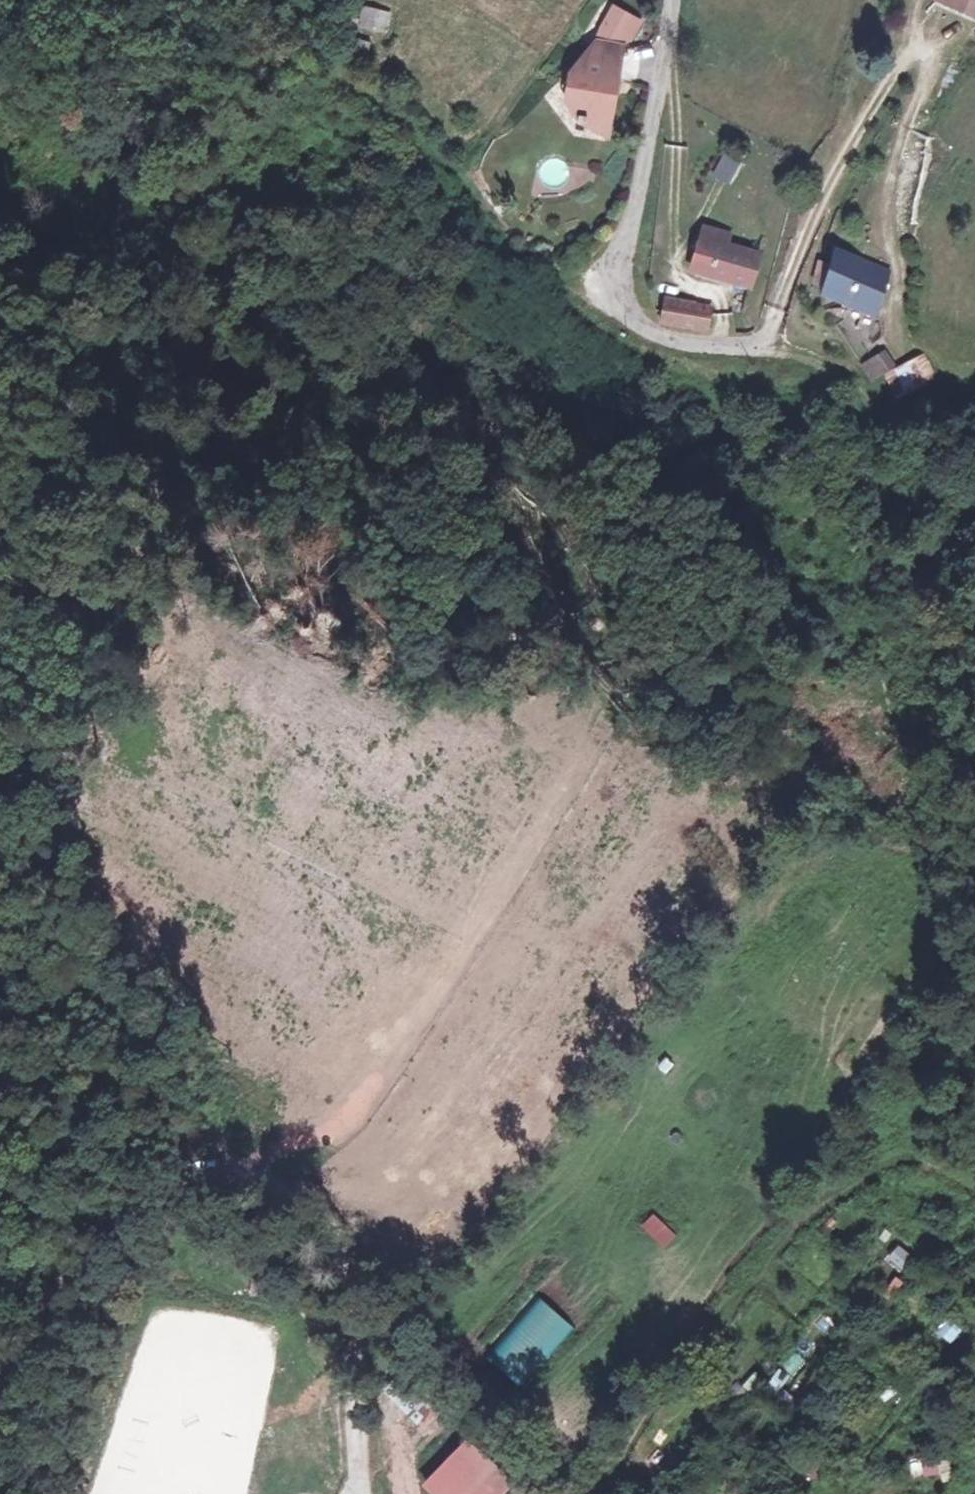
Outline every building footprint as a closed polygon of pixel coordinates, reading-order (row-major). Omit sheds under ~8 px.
[(953,3),(974,12),(974,0),(955,0),(953,3)] [(361,5),(355,27),(386,35),(391,13),(361,5)] [(562,109),(574,126),(606,130),(618,45),(624,48),(633,30),(606,17),(592,50),(566,82),(562,109)] [(606,130),(574,126),(604,143),(606,130)] [(713,179),(733,184),(739,158),(719,153),(713,179)] [(557,186),(568,170),(549,158),(539,174),(557,186)] [(692,275),(749,296),(759,264),(719,249),(722,240),(705,235),(692,275)] [(870,307),(883,270),(833,251),(827,267),(819,264),(811,285),(870,307)] [(690,334),(696,309),(667,300),(660,325),(671,330),(690,334)] [(713,315),(696,309),(690,334),(708,338),(713,315)] [(853,365),(866,384),(891,367),(877,348),(853,365)] [(660,1250),(676,1237),(655,1212),(640,1224),(660,1250)] [(885,1255),(899,1271),(914,1258),(900,1242),(885,1255)] [(486,1358),(521,1389),(574,1328),(539,1298),(486,1358)] [(764,1382),(773,1394),(791,1379),(782,1367),(764,1382)] [(433,1493),(503,1493),(512,1484),(472,1448),(433,1493)] [(815,1478),(823,1462),(805,1454),(798,1470),(815,1478)] [(907,1460),(909,1479),(952,1475),(950,1456),(907,1460)]
